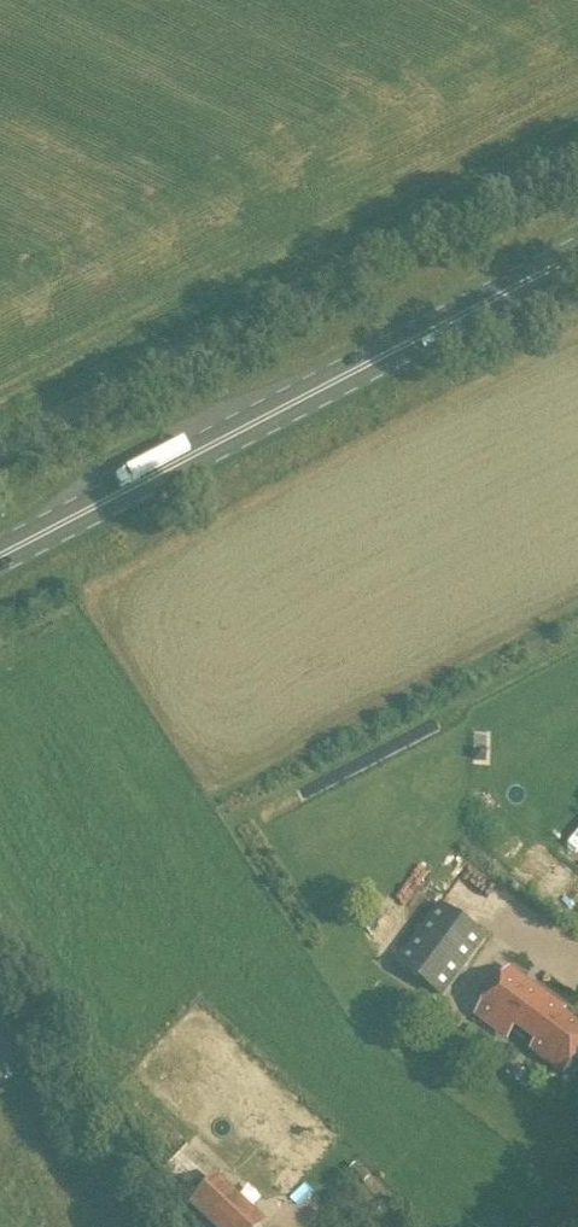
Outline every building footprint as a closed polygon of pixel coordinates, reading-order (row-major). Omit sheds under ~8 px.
[(443,999),(488,939),(434,899),(418,920),(423,923),(394,963),(443,999)] [(474,1016),(492,1029),(499,1019),(510,1027),(537,1047),(535,1050),(544,1056),(566,1073),(575,1060),(577,1056),(577,1027),(564,1016),(566,1012),(532,986),(529,984),(524,990),(519,987),(524,980),(509,969),(474,1016)] [(216,1226),(265,1226),(267,1225),(220,1174),(191,1200),(216,1226)]
